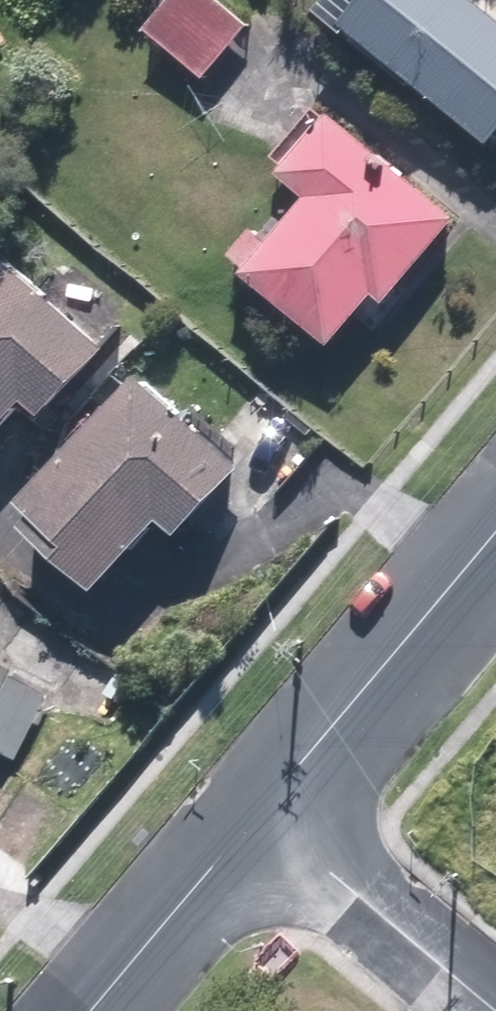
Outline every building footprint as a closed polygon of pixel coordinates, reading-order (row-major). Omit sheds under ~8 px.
[(237,0),(181,0),(160,24),(215,73),(261,21),(237,0)] [(495,131),(495,0),(383,0),(366,18),(495,131)] [(400,291),(470,212),(350,107),(299,164),(329,191),(309,215),(302,209),(287,226),(279,219),(251,252),(346,335),(392,283),(400,291)] [(118,346),(20,256),(0,277),(0,445),(44,397),(58,411),(118,346)] [(196,527),(256,463),(157,372),(50,488),(64,501),(50,517),(119,580),(181,514),(196,527)] [(25,758),(58,692),(24,675),(0,722),(0,746),(25,758)]
